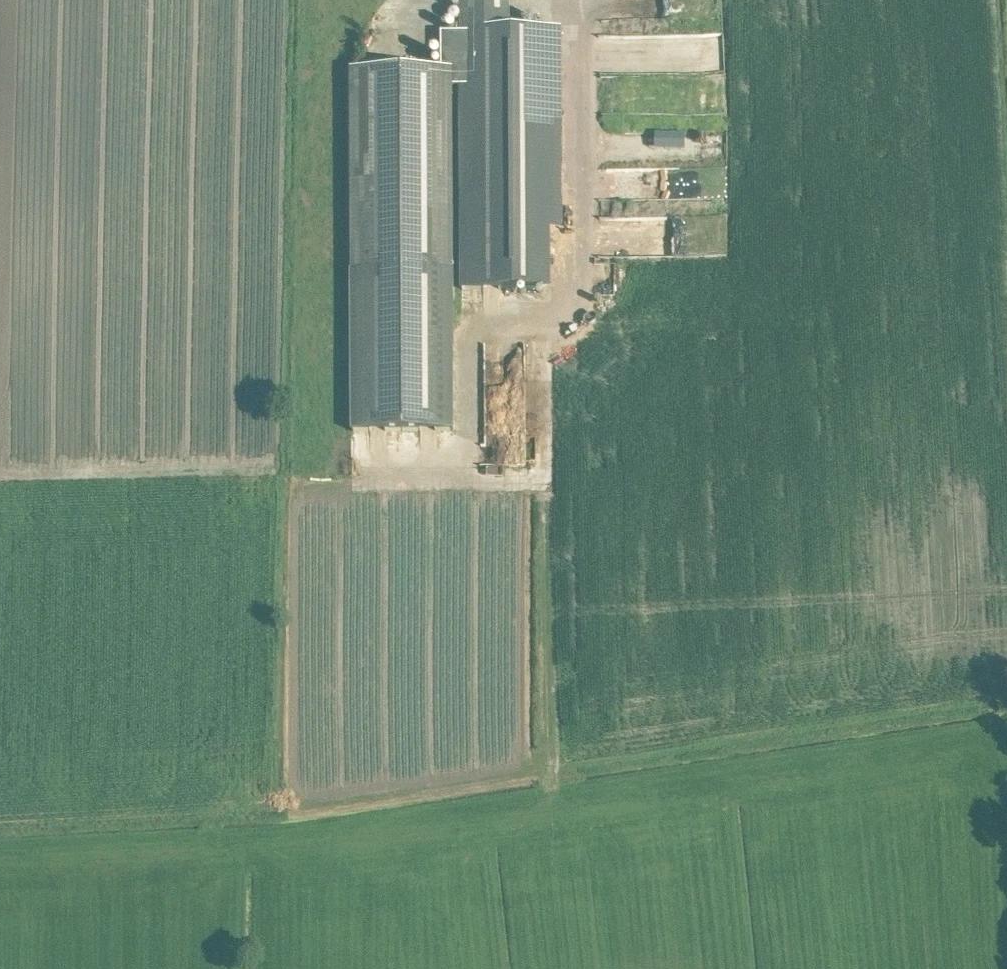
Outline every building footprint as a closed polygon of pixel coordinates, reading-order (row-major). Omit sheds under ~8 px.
[(461,29),(509,28),(509,0),(461,0),(461,29)] [(461,68),(457,68),(351,69),(352,433),(456,431),(453,86),(461,86),(462,190),(563,189),(561,28),(509,28),(461,29),(461,68)]
